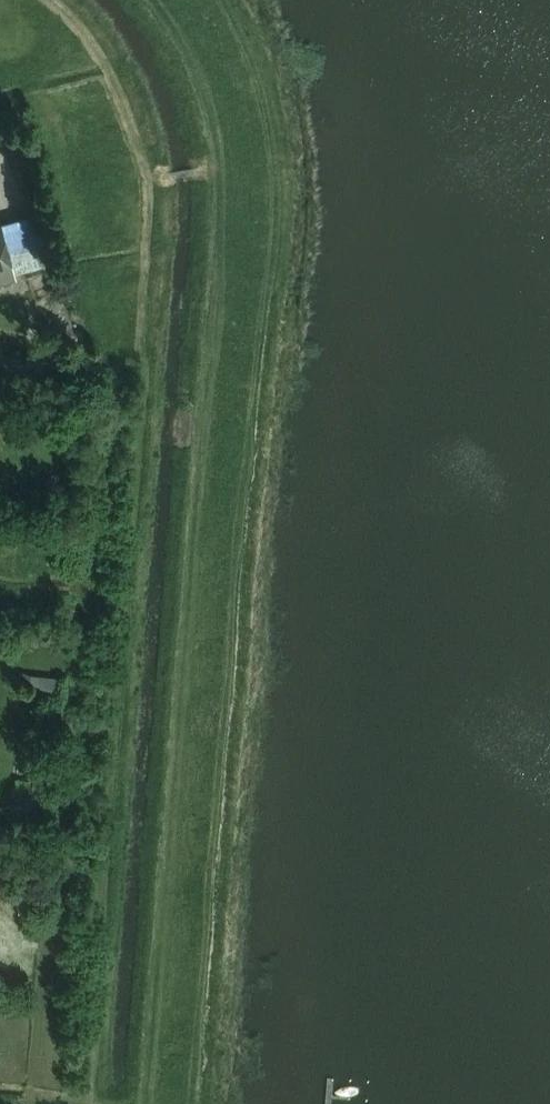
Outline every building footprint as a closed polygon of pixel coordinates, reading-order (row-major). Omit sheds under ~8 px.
[(15,281),(0,226),(0,285),(15,281)] [(54,627),(52,644),(64,645),(65,628),(54,627)] [(63,678),(30,675),(29,689),(62,692),(63,678)]
